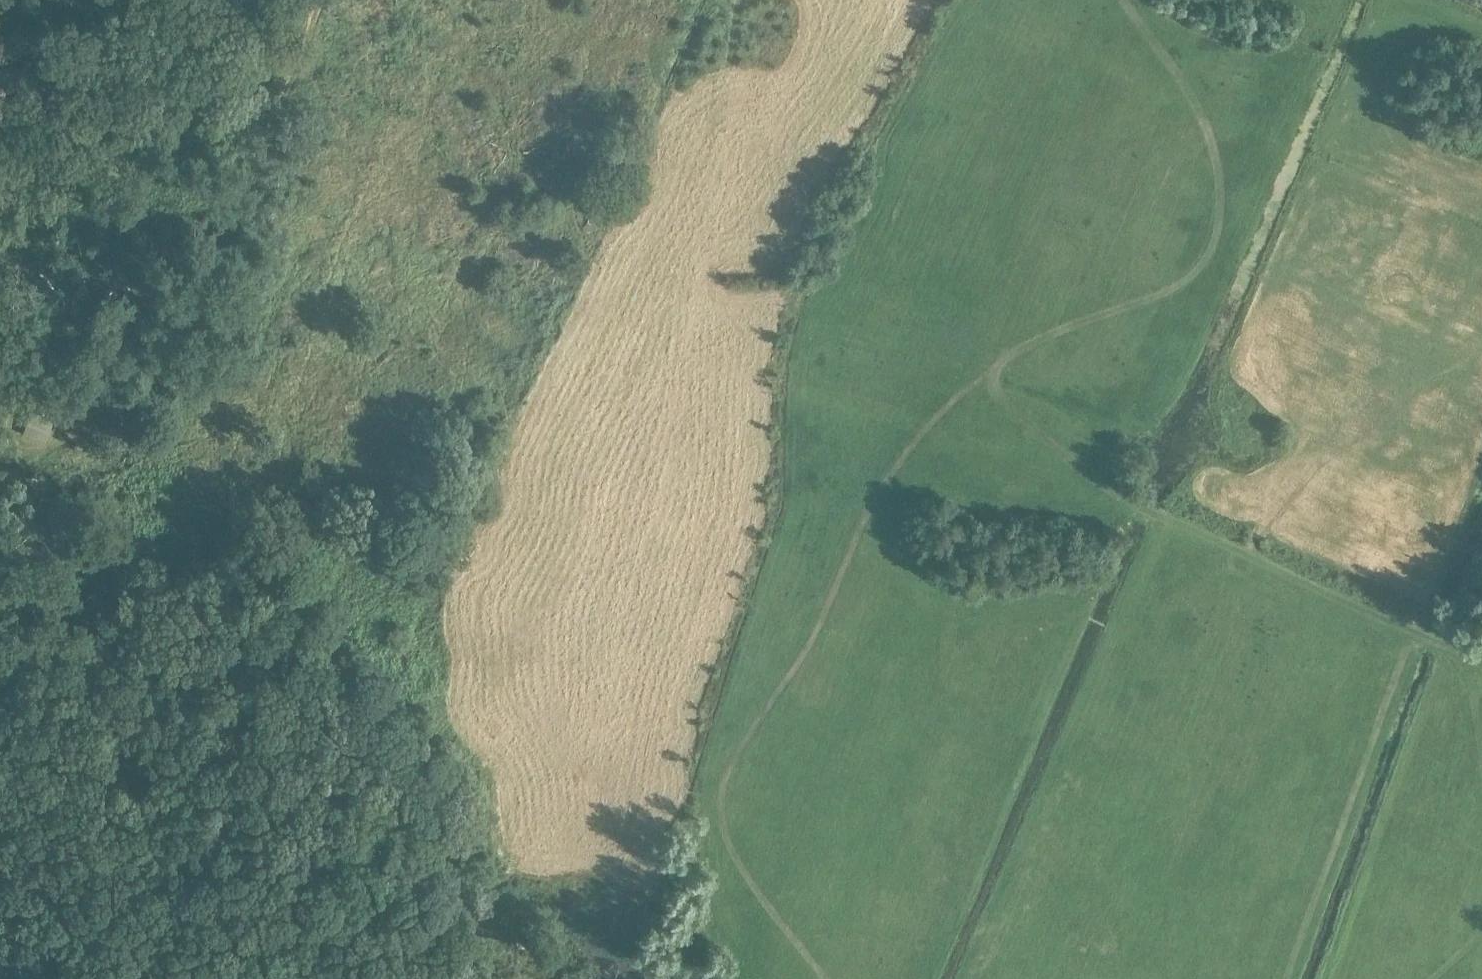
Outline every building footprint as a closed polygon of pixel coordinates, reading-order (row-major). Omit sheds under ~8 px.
[(23,429),(45,437),(49,425),(27,417),(23,429)]
